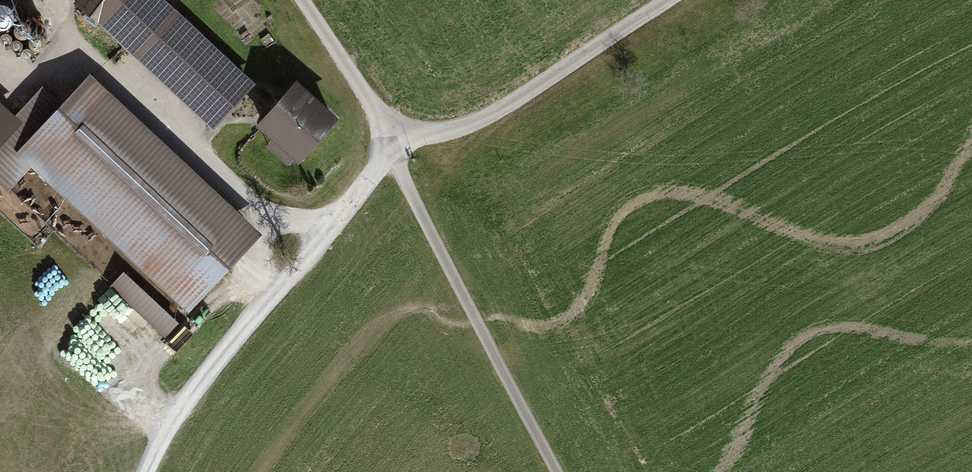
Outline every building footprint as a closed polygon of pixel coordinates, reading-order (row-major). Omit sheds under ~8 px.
[(211,120),(250,78),(164,0),(79,0),(211,120)] [(59,107),(39,88),(13,117),(0,105),(0,184),(9,192),(31,168),(190,314),(263,234),(89,75),(59,107)] [(296,77),(255,120),(295,157),(335,114),(296,77)] [(159,344),(179,323),(125,273),(105,294),(159,344)]
